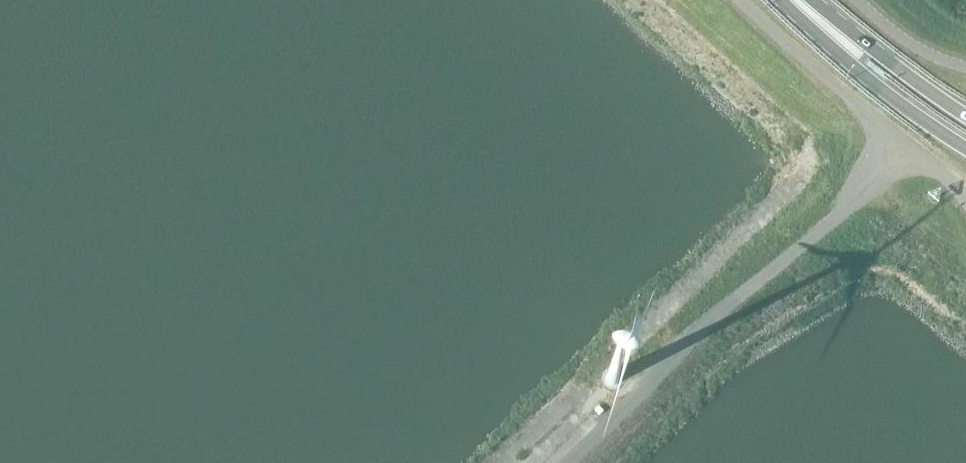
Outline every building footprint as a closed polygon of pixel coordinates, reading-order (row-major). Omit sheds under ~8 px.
[(606,382),(608,384),(610,385),(612,386),(614,386),(616,385),(618,383),(619,381),(620,379),(620,377),(619,375),(617,373),(615,372),(613,371),(611,371),(609,372),(607,374),(606,376),(605,378),(605,380),(606,382)]
